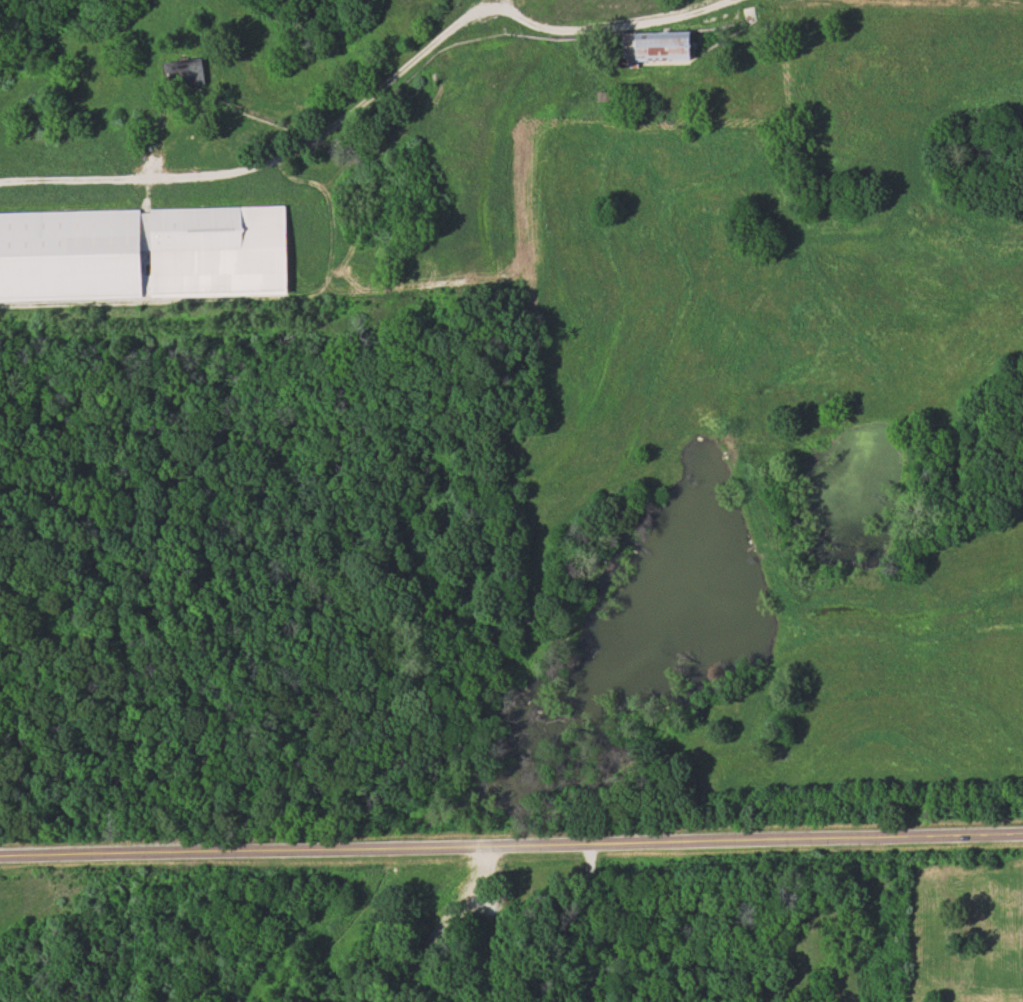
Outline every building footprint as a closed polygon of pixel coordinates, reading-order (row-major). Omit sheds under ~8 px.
[(686,32),(620,33),(620,62),(686,61),(686,32)] [(0,213),(0,299),(283,293),(281,207),(0,213)]
